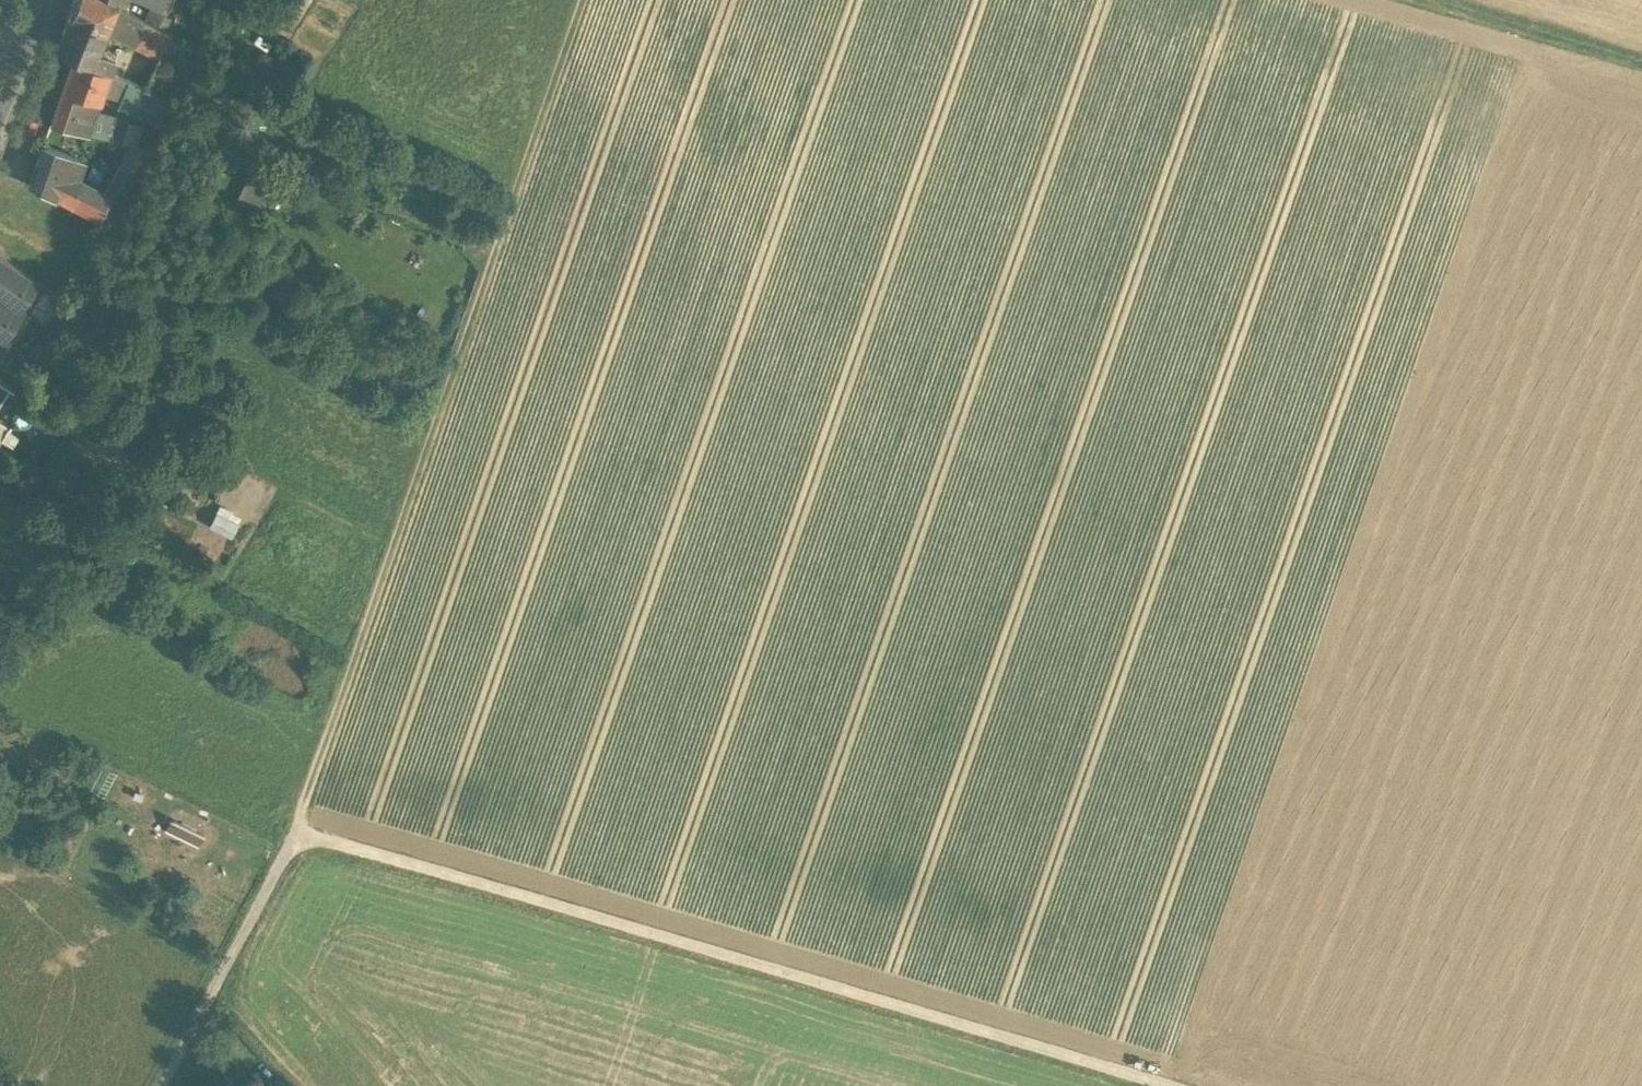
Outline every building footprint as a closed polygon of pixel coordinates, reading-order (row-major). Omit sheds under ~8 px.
[(57,51),(92,67),(107,31),(117,6),(118,4),(115,2),(111,0),(78,0),(57,51)] [(146,21),(117,6),(107,31),(133,44),(146,21)] [(190,45),(146,21),(133,44),(158,58),(180,70),(190,45)] [(92,67),(72,58),(50,124),(87,136),(95,114),(90,113),(95,102),(99,104),(109,74),(92,67)] [(128,86),(118,106),(152,122),(161,101),(128,86)] [(95,114),(87,136),(123,144),(129,124),(95,114)] [(86,165),(46,146),(33,186),(67,204),(78,184),(86,165)] [(160,155),(131,146),(103,198),(110,200),(130,210),(140,216),(159,183),(149,177),(160,155)] [(103,198),(78,184),(67,204),(100,221),(110,200),(103,198)] [(130,210),(110,200),(100,221),(120,232),(130,210)] [(0,258),(0,300),(18,312),(19,311),(38,284),(0,258)] [(0,300),(0,341),(2,342),(3,341),(22,314),(19,311),(18,312),(0,300)] [(0,388),(0,407),(9,394),(0,388)]
